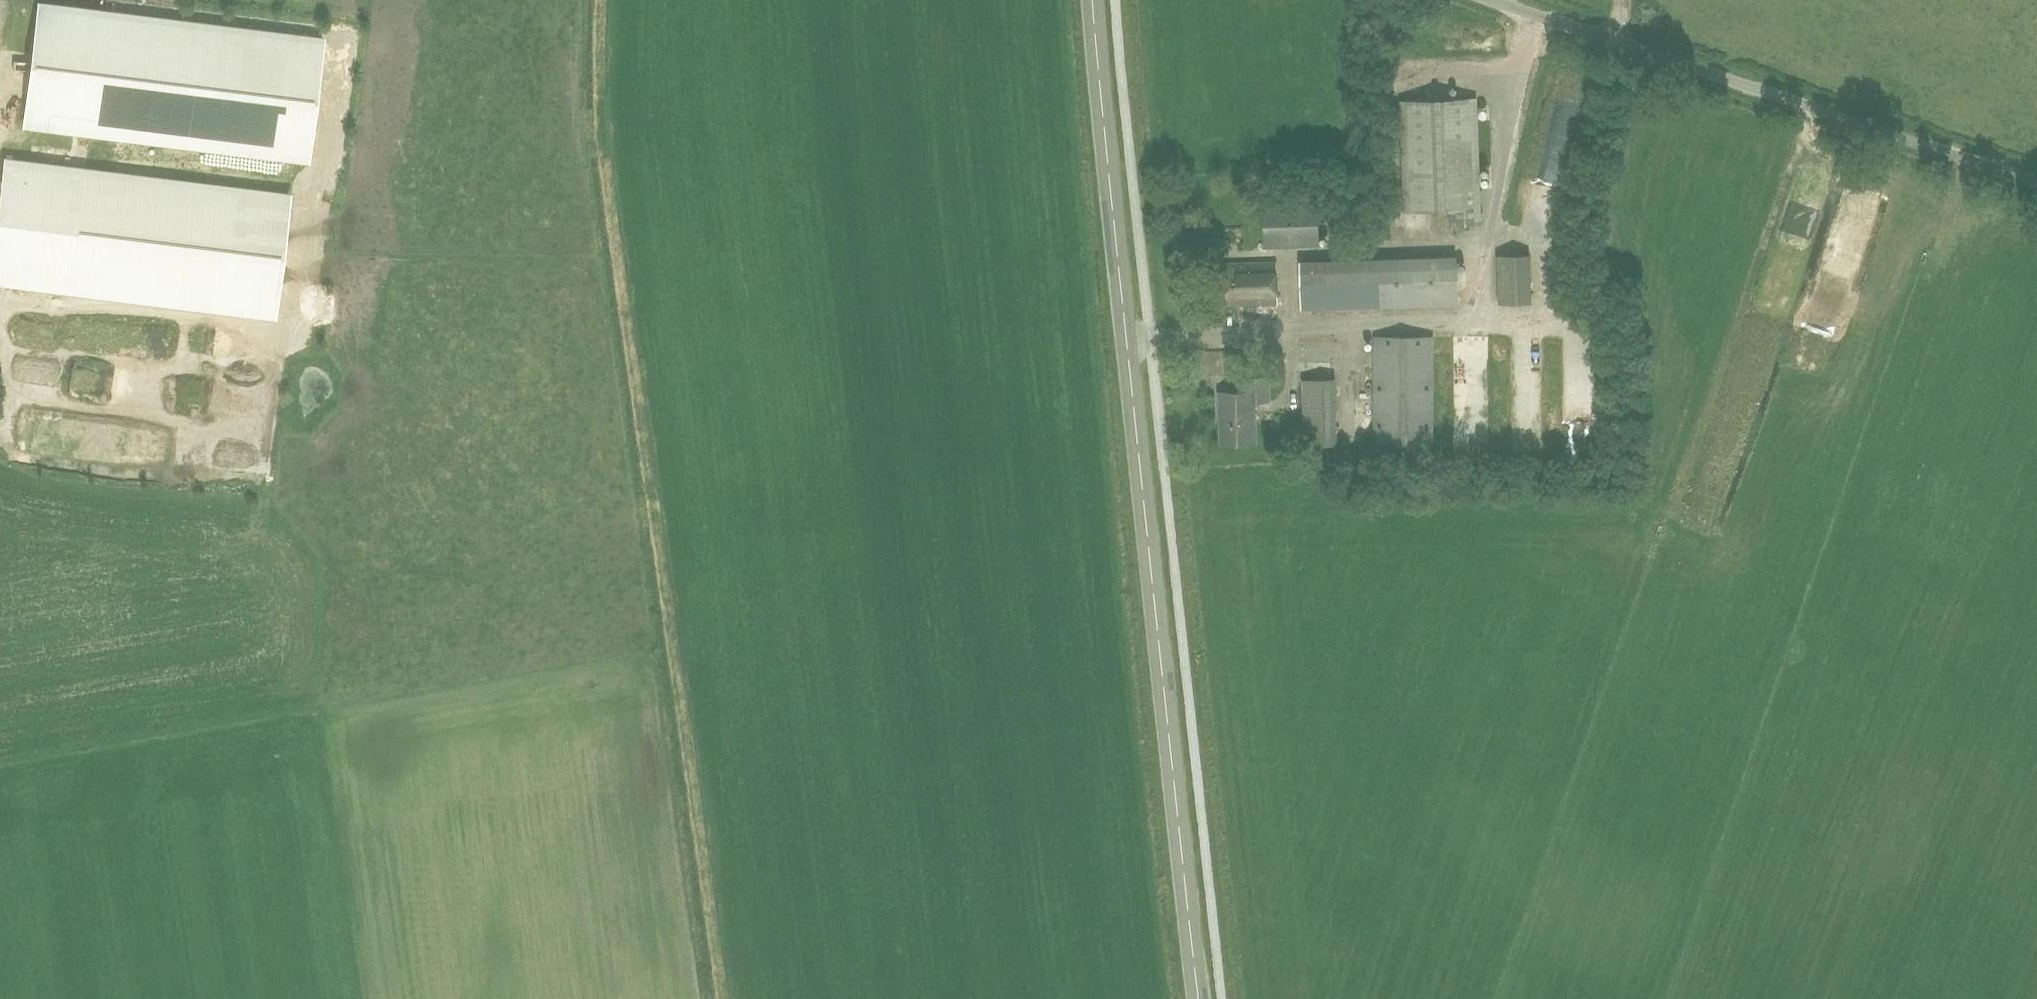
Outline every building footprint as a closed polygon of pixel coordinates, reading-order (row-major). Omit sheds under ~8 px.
[(324,37),(38,2),(22,129),(308,164),(324,37)] [(1478,221),(1472,96),(1401,99),(1406,209),(1451,207),(1452,222),(1478,221)] [(275,315),(290,197),(4,161),(0,197),(0,281),(275,315)] [(1264,247),(1318,244),(1316,201),(1262,203),(1264,247)] [(1358,241),(1376,240),(1375,217),(1357,218),(1358,241)] [(1497,303),(1531,302),(1529,253),(1496,254),(1497,303)] [(1301,309),(1458,304),(1456,256),(1300,262),(1301,309)] [(1214,306),(1278,304),(1277,262),(1213,264),(1214,306)] [(1433,443),(1433,336),(1374,336),(1374,443),(1433,443)] [(1222,443),(1255,442),(1254,401),(1270,401),(1269,375),(1245,376),(1245,391),(1220,391),(1222,443)] [(1303,379),(1304,396),(1336,395),(1335,379),(1303,379)]
